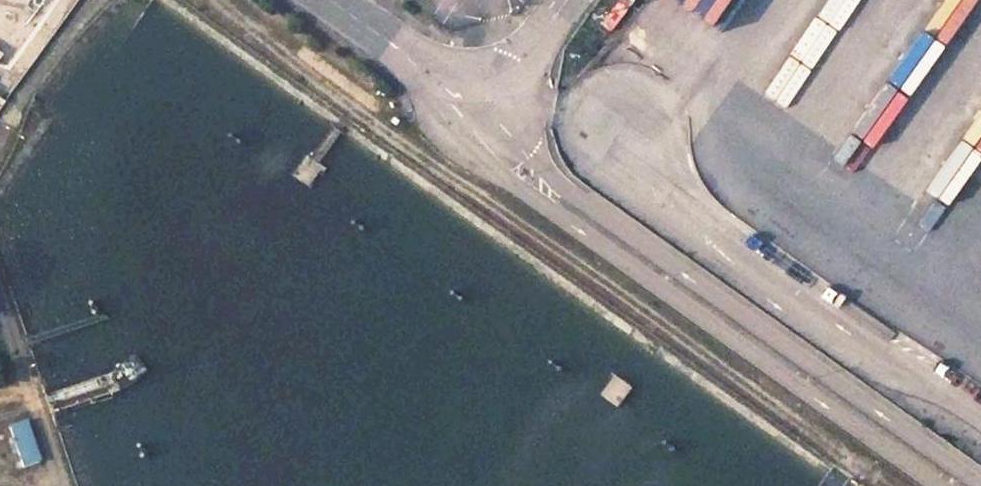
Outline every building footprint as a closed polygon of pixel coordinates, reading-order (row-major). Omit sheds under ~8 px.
[(27,423),(9,427),(24,468),(39,461),(27,423)]
